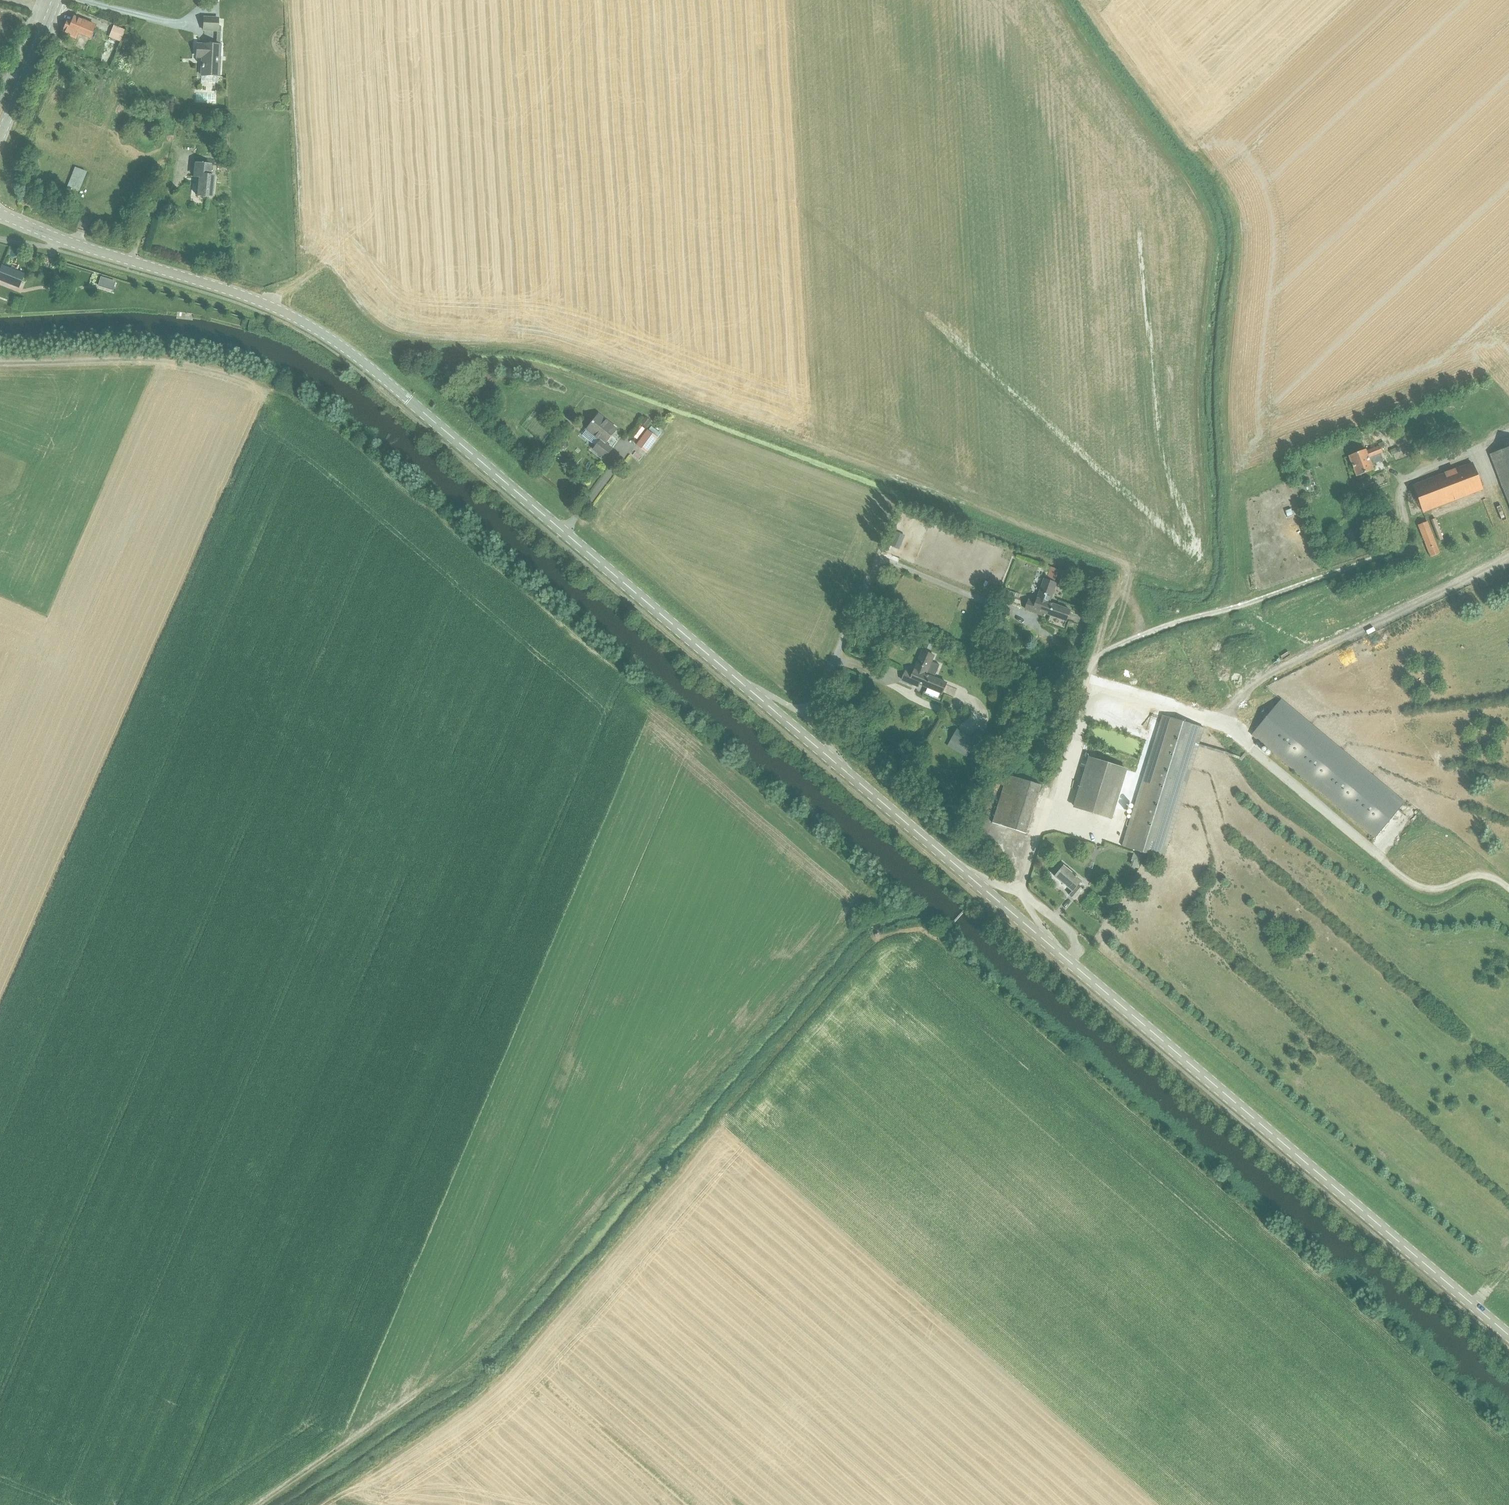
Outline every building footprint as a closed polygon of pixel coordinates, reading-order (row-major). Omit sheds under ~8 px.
[(66,21),(61,33),(76,39),(78,33),(89,38),(95,26),(73,17),(71,22),(66,21)] [(203,45),(197,45),(197,58),(203,58),(202,76),(219,77),(221,27),(217,27),(218,19),(204,18),(203,31),(217,31),(216,45),(203,45)] [(113,26),(111,31),(123,36),(125,30),(113,26)] [(108,36),(100,57),(112,61),(120,41),(108,36)] [(211,199),(213,177),(209,177),(211,166),(196,164),(194,179),(199,179),(197,198),(211,199)] [(74,168),(67,187),(79,192),(86,172),(74,168)] [(29,207),(31,199),(24,197),(22,204),(29,207)] [(0,269),(0,281),(18,288),(23,276),(1,267),(0,269)] [(100,277),(98,285),(112,289),(115,282),(100,277)] [(587,429),(582,435),(590,442),(595,436),(601,441),(594,450),(605,459),(612,450),(606,444),(617,430),(599,415),(587,429)] [(651,421),(646,417),(641,424),(646,428),(651,421)] [(639,426),(632,436),(637,440),(645,430),(639,426)] [(647,453),(661,434),(652,427),(649,431),(648,430),(637,445),(647,453)] [(1370,458),(1383,453),(1380,444),(1373,446),(1374,448),(1367,451),(1366,449),(1349,455),(1357,476),(1374,470),(1370,458)] [(1508,498),(1508,446),(1493,451),(1508,498)] [(1423,512),(1482,489),(1472,463),(1413,486),(1423,512)] [(1435,519),(1431,520),(1439,540),(1442,539),(1435,519)] [(1430,557),(1439,553),(1427,522),(1418,526),(1430,557)] [(900,529),(893,544),(901,547),(908,533),(900,529)] [(1066,621),(1070,611),(1049,603),(1056,583),(1045,579),(1036,603),(1028,600),(1025,608),(1042,614),(1043,612),(1066,621)] [(927,639),(924,646),(931,649),(934,643),(927,639)] [(906,670),(902,680),(919,687),(920,683),(942,693),(946,683),(934,678),(939,665),(931,661),(934,656),(923,651),(914,674),(906,670)] [(1404,801),(1281,699),(1251,735),(1374,837),(1404,801)] [(1163,859),(1204,728),(1162,715),(1122,846),(1163,859)] [(971,739),(966,748),(973,752),(970,757),(978,762),(986,747),(979,743),(983,735),(976,731),(971,739)] [(1074,806),(1112,818),(1126,770),(1088,758),(1074,806)] [(1004,786),(992,823),(1026,833),(1040,785),(1007,774),(1007,776),(1004,786)] [(1072,891),(1069,895),(1074,900),(1084,888),(1079,884),(1082,881),(1063,865),(1054,876),(1072,891)]
